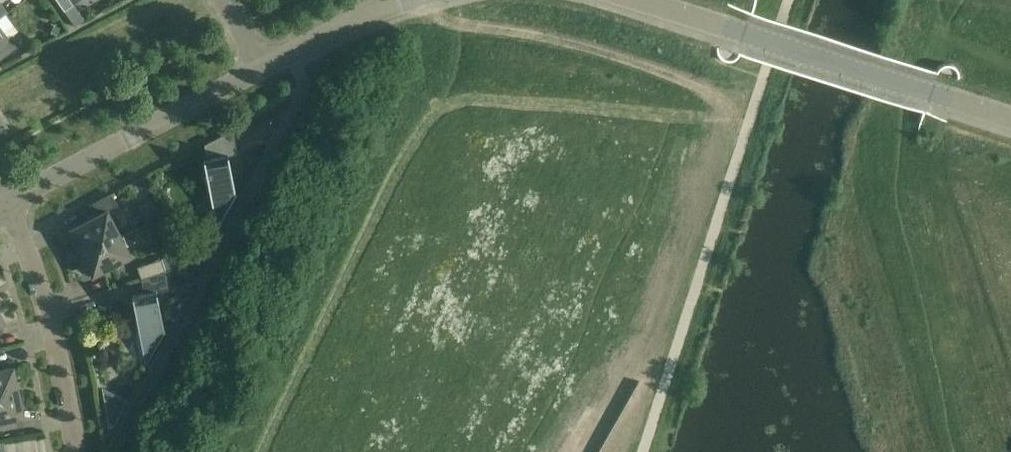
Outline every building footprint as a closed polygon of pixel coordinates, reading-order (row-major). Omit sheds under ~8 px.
[(70,0),(65,0),(59,4),(64,11),(73,5),(70,0)] [(20,45),(13,35),(8,38),(0,27),(0,60),(20,45)] [(214,215),(222,219),(236,193),(235,192),(228,155),(237,153),(233,130),(204,144),(207,158),(203,159),(214,215)] [(68,230),(75,244),(86,237),(104,245),(115,239),(116,240),(121,237),(107,210),(117,205),(111,193),(89,205),(95,216),(68,230)] [(75,244),(77,248),(92,276),(126,259),(124,255),(129,252),(124,236),(121,237),(116,240),(115,239),(104,245),(86,237),(75,244)] [(165,271),(161,259),(137,267),(141,279),(165,271)] [(165,271),(141,279),(144,293),(131,296),(142,352),(150,356),(151,356),(165,330),(164,329),(156,292),(168,289),(165,271)] [(4,384),(16,382),(13,367),(0,369),(0,391),(4,384)] [(16,382),(4,384),(0,391),(0,423),(21,418),(16,387),(17,387),(16,382)]
